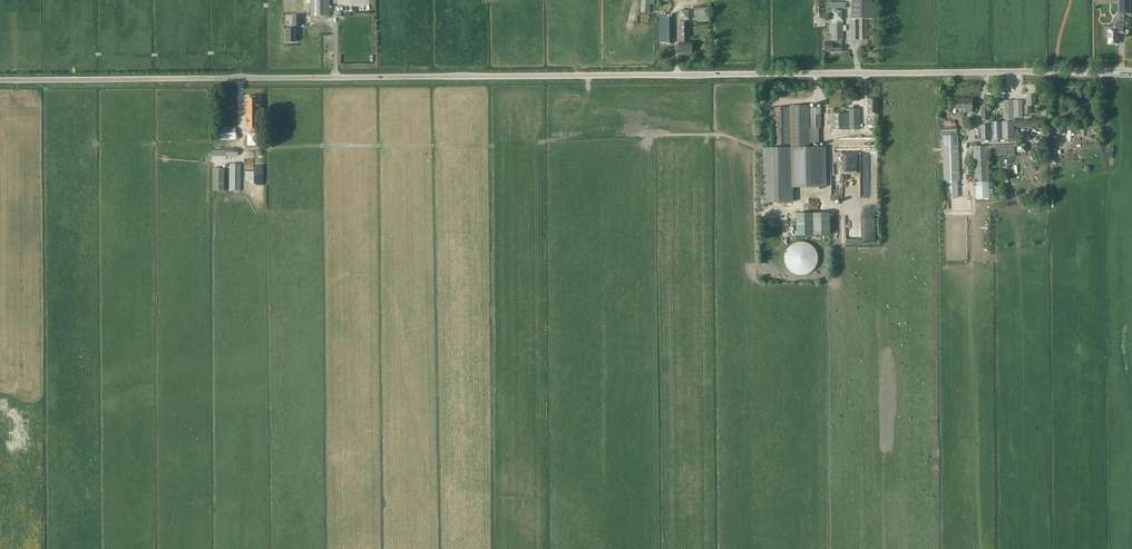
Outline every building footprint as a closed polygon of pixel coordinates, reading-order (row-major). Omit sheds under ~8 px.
[(329,15),(329,0),(311,0),(311,16),(329,15)] [(655,0),(642,0),(641,13),(650,13),(650,4),(655,4),(655,0)] [(671,8),(671,2),(667,0),(664,0),(660,2),(660,8),(666,11),(671,8)] [(852,19),(872,18),(872,0),(852,0),(852,19)] [(1119,13),(1130,13),(1130,0),(1119,0),(1119,13)] [(708,21),(707,17),(709,17),(708,7),(694,8),(695,18),(697,17),(698,22),(708,21)] [(843,9),(833,10),(833,20),(843,19),(843,9)] [(690,10),(678,11),(678,20),(690,19),(690,10)] [(660,43),(674,43),(673,17),(666,17),(666,13),(660,13),(660,43)] [(290,26),(290,29),(285,29),(286,42),(296,41),(295,26),(300,26),(300,16),(293,16),(293,26),(290,26)] [(852,40),(866,40),(866,20),(852,20),(852,40)] [(680,42),(679,42),(679,53),(693,53),(693,42),(690,42),(690,23),(679,23),(680,42)] [(834,36),(834,52),(842,52),(842,45),(842,40),(843,40),(843,31),(846,31),(846,26),(843,26),(843,23),(832,23),(832,36),(834,36)] [(1118,34),(1125,34),(1124,27),(1114,27),(1114,30),(1108,30),(1108,43),(1118,43),(1118,34)] [(834,36),(832,36),(825,36),(825,52),(834,52),(834,36)] [(1031,106),(1036,105),(1035,95),(1027,96),(1027,101),(1026,101),(1026,105),(1024,105),(1025,114),(1032,114),(1031,106)] [(258,108),(260,108),(260,102),(258,102),(258,97),(246,97),(246,131),(258,131),(258,108)] [(961,112),(972,112),(972,99),(962,99),(962,98),(955,99),(955,109),(961,109),(961,112)] [(878,113),(878,100),(868,100),(868,113),(878,113)] [(1004,109),(1005,119),(1023,118),(1022,100),(998,101),(998,109),(1004,109)] [(809,128),(821,128),(821,105),(817,105),(817,108),(809,108),(809,128)] [(809,128),(809,108),(809,106),(790,106),(791,148),(809,147),(809,128)] [(789,107),(778,108),(774,108),(774,148),(790,147),(789,107)] [(843,129),(860,129),(860,109),(843,109),(843,129)] [(828,133),(842,133),(842,113),(828,113),(828,133)] [(991,122),(992,139),(1014,138),(1014,127),(1014,121),(1005,121),(991,122)] [(981,140),(989,139),(989,125),(980,125),(981,140)] [(965,185),(958,185),(958,181),(959,181),(958,135),(957,135),(957,126),(941,127),(941,135),(943,135),(944,182),(946,182),(946,189),(947,198),(958,198),(958,189),(965,189),(965,185)] [(218,140),(236,140),(236,127),(218,127),(218,140)] [(247,133),(247,145),(257,145),(257,133),(247,133)] [(1018,152),(1026,151),(1026,143),(1018,143),(1018,152)] [(1014,144),(974,146),(975,183),(977,183),(977,187),(976,187),(976,199),(990,198),(987,151),(990,151),(990,149),(996,148),(997,154),(1015,153),(1014,144)] [(791,148),(791,187),(825,187),(824,147),(809,147),(791,148)] [(774,148),(763,148),(764,202),(792,201),(791,187),(791,148),(774,148)] [(241,191),(241,190),(241,164),(227,164),(227,168),(229,168),(229,191),(241,191)] [(224,191),(224,168),(213,168),(213,191),(224,191)] [(796,235),(830,235),(830,213),(796,213),(796,235)] [(787,246),(787,262),(790,273),(806,273),(817,269),(817,255),(812,242),(800,242),(787,246)]
